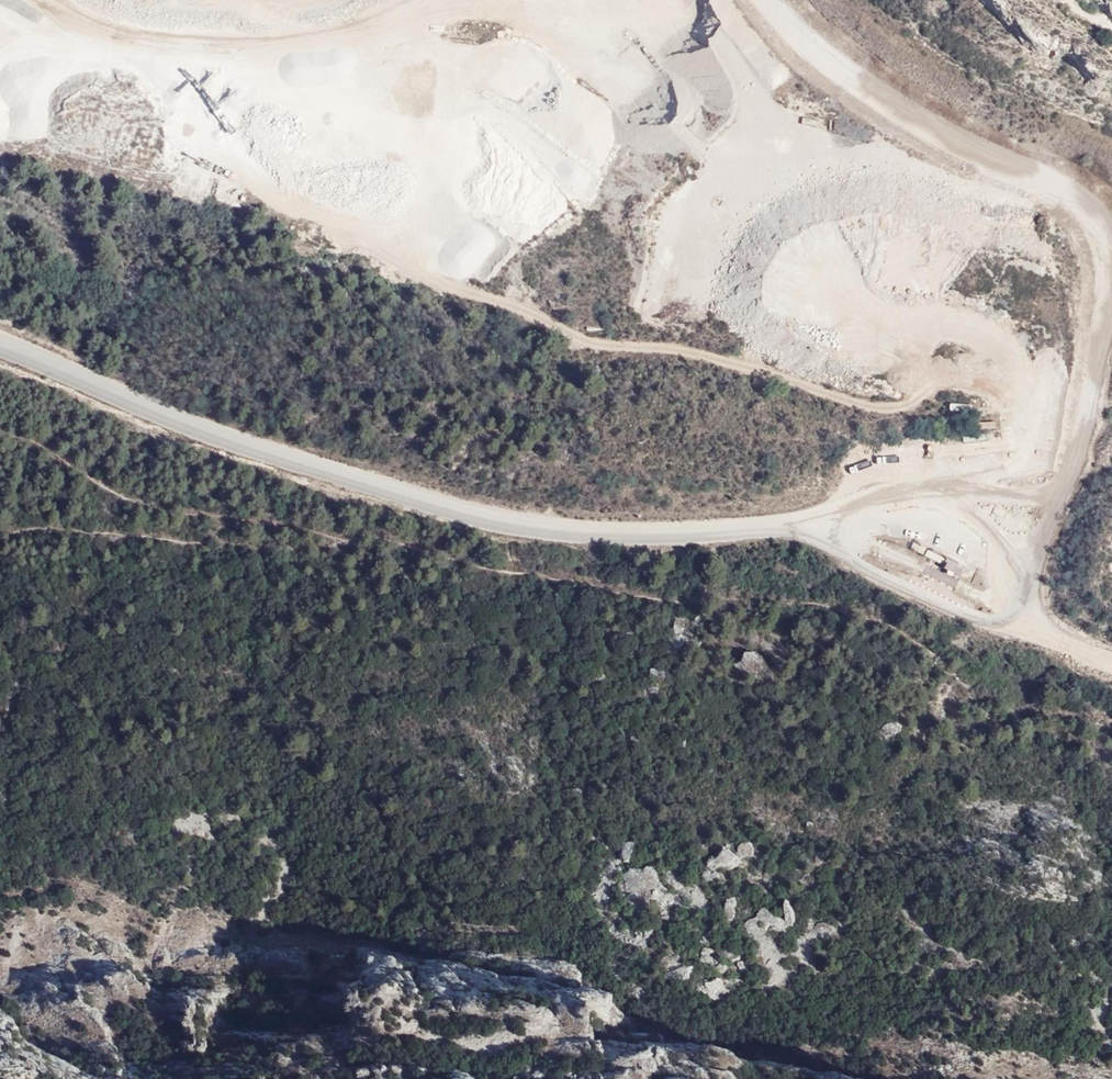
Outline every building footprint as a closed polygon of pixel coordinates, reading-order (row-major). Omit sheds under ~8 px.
[(786,104),(784,111),(799,116),(801,109),(786,104)] [(948,402),(948,410),(965,410),(965,402),(948,402)] [(962,442),(984,440),(984,432),(962,433),(962,442)] [(981,441),(962,444),(965,457),(983,453),(981,441)] [(943,565),(958,572),(961,565),(946,558),(943,565)] [(745,660),(736,661),(736,671),(761,669),(759,649),(744,650),(745,660)]
